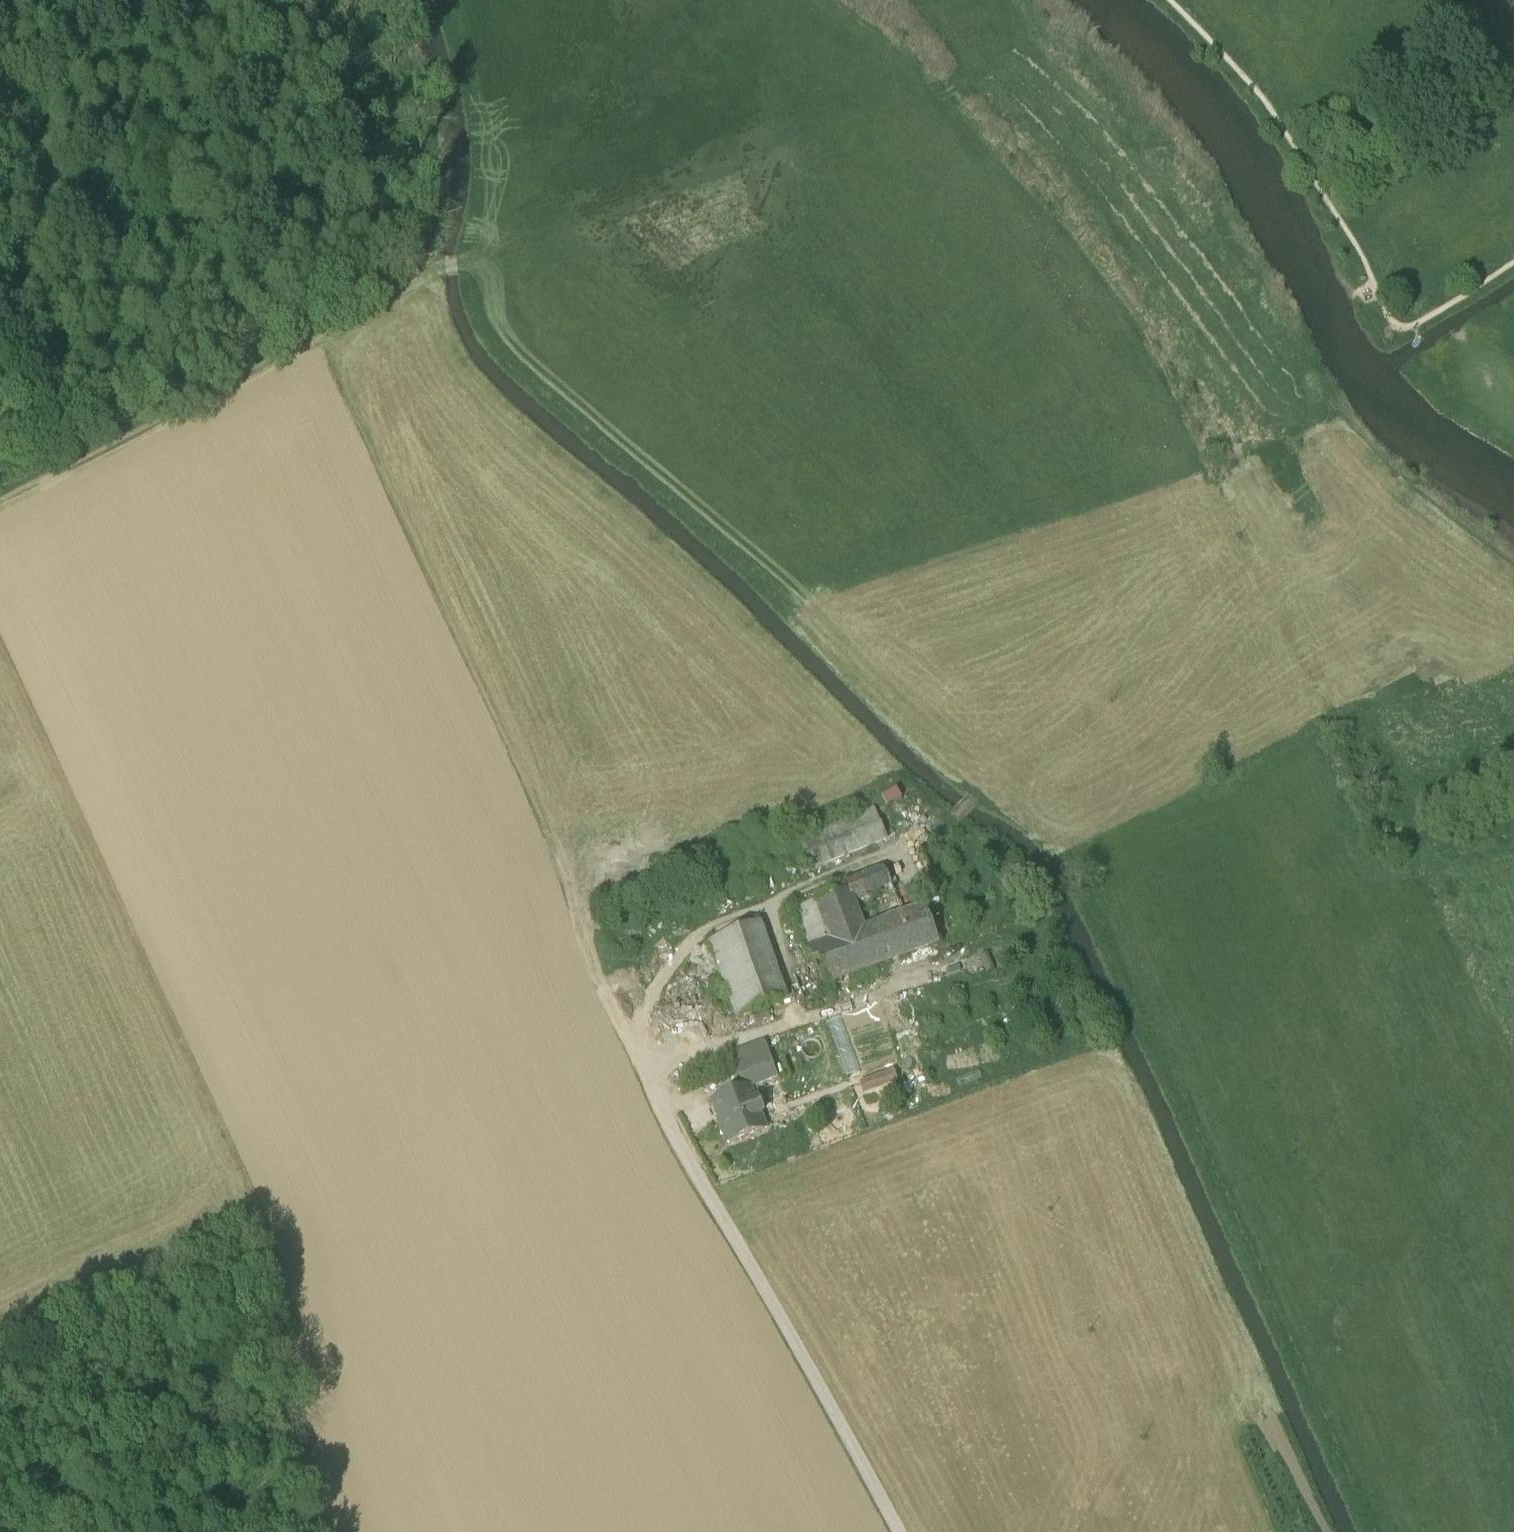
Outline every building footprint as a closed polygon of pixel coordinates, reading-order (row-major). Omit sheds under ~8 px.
[(962,804),(918,837),(924,846),(969,813),(962,804)] [(799,841),(812,871),(887,841),(874,811),(799,841)] [(849,891),(795,910),(813,963),(789,973),(797,994),(938,943),(924,906),(895,916),(865,930),(856,904),(871,897),(870,895),(890,887),(883,869),(846,883),(849,891)] [(736,1018),(784,999),(757,925),(709,944),(736,1018)] [(743,1092),(749,1090),(778,1079),(767,1050),(733,1063),(743,1092)] [(743,1092),(714,1102),(729,1143),(763,1130),(758,1117),(762,1115),(757,1101),(753,1102),(749,1090),(743,1092)]
